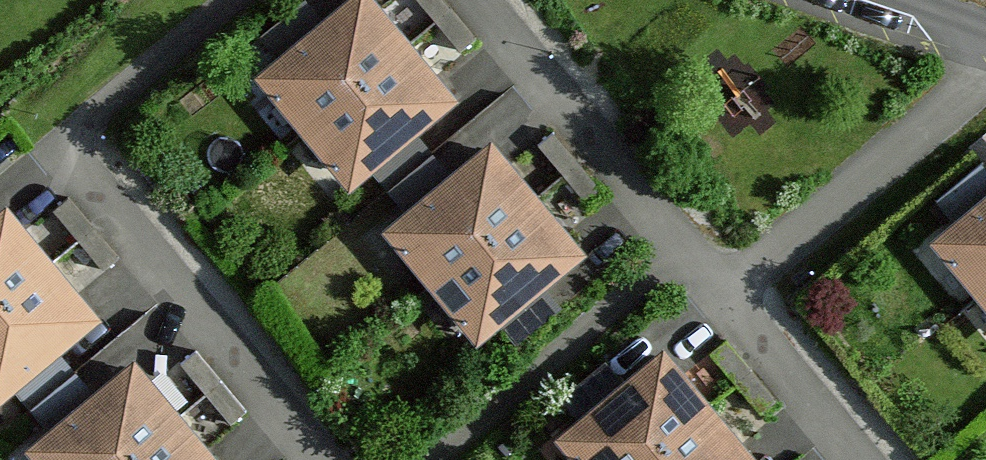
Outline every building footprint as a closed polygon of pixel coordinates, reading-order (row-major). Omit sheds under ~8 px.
[(351,176),(447,95),(366,0),(358,0),(267,77),(351,176)] [(445,0),(418,0),(461,50),(477,37),(445,0)] [(604,191),(553,131),(538,144),(589,204),(604,191)] [(394,230),(478,330),(575,250),(491,149),(394,230)] [(119,256),(68,197),(53,210),(104,269),(119,256)] [(985,293),(985,204),(942,241),(985,293)] [(103,322),(7,207),(0,213),(0,407),(103,322)] [(246,409),(195,350),(180,363),(231,422),(246,409)] [(585,459),(743,459),(746,457),(663,358),(567,438),(585,459)] [(29,459),(216,459),(135,361),(23,453),(29,459)]
